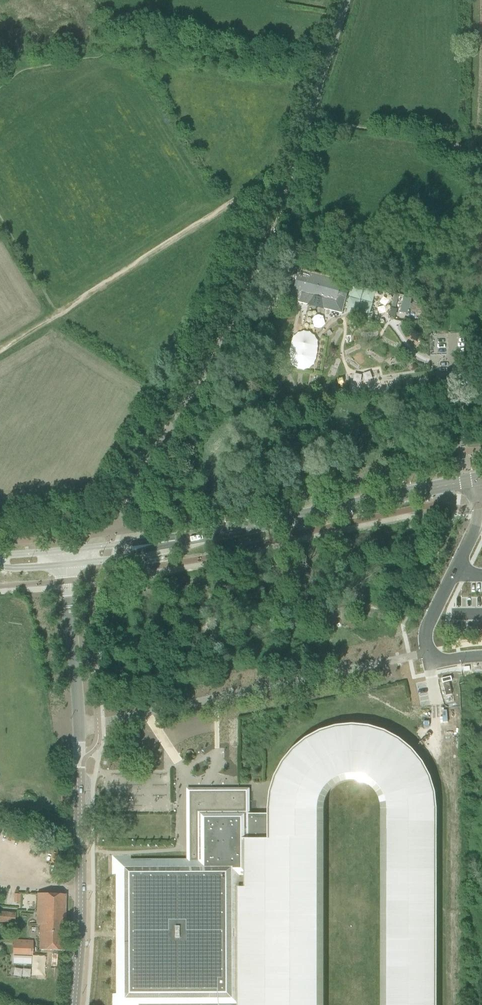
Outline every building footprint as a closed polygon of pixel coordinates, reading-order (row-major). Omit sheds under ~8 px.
[(294,267),(285,294),(286,294),(288,295),(288,296),(300,299),(299,302),(341,313),(348,285),(341,283),(342,281),(342,280),(294,267)] [(405,296),(400,310),(410,314),(415,300),(405,296)] [(391,308),(388,318),(389,318),(391,319),(392,319),(394,320),(397,310),(395,309),(394,309),(392,309),(392,308),(391,308)] [(291,367),(313,371),(319,336),(297,332),(291,367)] [(381,393),(380,369),(362,370),(363,379),(364,379),(364,393),(381,393)] [(407,537),(409,546),(417,544),(415,535),(407,537)] [(253,843),(251,845),(249,845),(250,895),(241,895),(242,994),(245,994),(246,994),(246,1004),(280,1004),(281,883),(280,819),(280,813),(285,785),(295,766),(313,750),(335,740),(353,738),(376,742),(396,754),(407,764),(420,785),(424,808),(424,1004),(430,1004),(430,885),(430,840),(430,825),(430,810),(429,794),(426,785),(424,780),(423,778),(423,776),(417,766),(407,754),(396,744),(382,737),(367,733),(352,731),(337,733),(322,737),(309,744),(297,754),(287,766),(281,777),(281,778),(280,780),(279,783),(278,785),(276,794),(274,809),(274,814),(267,814),(249,814),(247,814),(247,815),(245,817),(245,823),(249,823),(251,823),(253,825),(253,843)] [(280,813),(280,819),(281,883),(280,1004),(320,1004),(320,896),(320,806),(324,791),(327,787),(335,777),(346,771),(352,770),(359,769),(370,772),(379,778),(385,784),(390,795),(389,1004),(424,1004),(424,808),(420,785),(407,764),(396,754),(376,742),(353,738),(335,740),(313,750),(295,766),(285,785),(280,813)] [(112,856),(112,875),(116,875),(117,994),(112,994),(112,1004),(246,1004),(246,994),(245,994),(242,994),(241,895),(250,895),(249,845),(249,823),(245,823),(245,817),(247,815),(247,814),(249,814),(249,789),(216,789),(186,789),(186,807),(186,848),(186,852),(186,860),(131,860),(131,856),(112,856)] [(65,894),(55,894),(36,893),(36,924),(39,925),(38,950),(63,950),(65,894)] [(14,924),(15,913),(0,911),(0,922),(14,924)] [(13,941),(13,955),(32,955),(32,941),(13,941)] [(31,958),(14,957),(13,965),(31,966),(31,958)]
